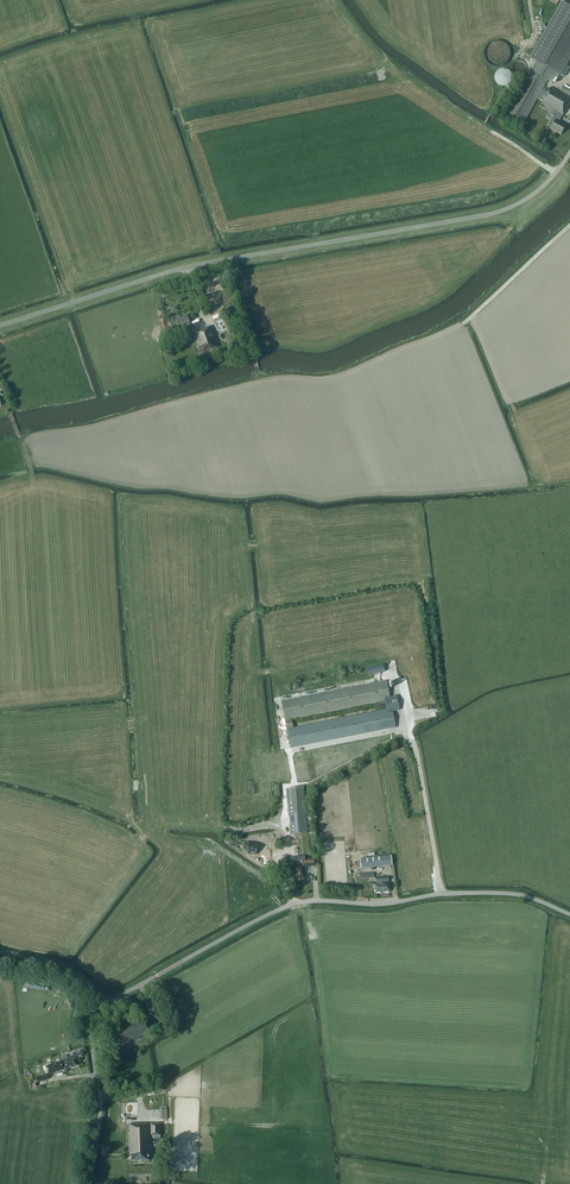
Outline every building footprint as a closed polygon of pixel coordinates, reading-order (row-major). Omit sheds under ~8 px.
[(500,66),(510,47),(493,38),(483,57),(500,66)] [(541,104),(555,113),(550,123),(552,124),(550,128),(561,135),(566,126),(559,122),(563,115),(569,103),(569,99),(550,87),(547,92),(542,89),(547,81),(552,84),(558,73),(561,74),(568,62),(537,44),(530,57),(537,61),(505,118),(521,127),(537,98),(543,101),(541,104)] [(529,67),(529,65),(529,63),(528,61),(527,60),(526,59),(524,59),(522,58),(521,58),(519,59),(518,59),(516,61),(515,63),(515,64),(515,66),(515,67),(515,68),(516,70),(517,71),(519,72),(521,72),(523,72),(524,72),(526,71),(527,70),(528,69),(529,67)] [(495,75),(494,78),(495,80),(496,83),(498,85),(501,86),(503,86),(506,86),(508,85),(510,83),(512,80),(512,78),(512,75),(510,72),(508,70),(506,69),(503,69),(501,69),(498,70),(496,72),(495,75)] [(569,96),(569,90),(563,85),(560,91),(569,96)] [(232,293),(226,296),(230,305),(235,303),(232,293)] [(178,327),(178,328),(185,326),(186,330),(192,328),(187,315),(175,319),(176,320),(170,322),(173,329),(178,327)] [(222,331),(227,329),(222,318),(217,320),(222,331)] [(215,342),(216,342),(211,326),(193,332),(200,353),(217,347),(215,342)] [(368,668),(369,675),(386,671),(385,664),(368,668)] [(393,711),(398,710),(396,696),(390,697),(387,681),(282,701),(286,719),(287,729),(291,748),(396,727),(393,711)] [(291,834),(308,832),(303,786),(287,788),(291,834)] [(245,843),(244,849),(249,849),(248,854),(255,854),(255,856),(265,857),(264,863),(273,864),(274,857),(271,857),(272,849),(268,849),(269,844),(250,842),(250,844),(245,843)] [(361,868),(392,865),(391,855),(360,859),(361,868)] [(304,856),(291,857),(291,865),(296,865),(296,867),(295,867),(296,877),(303,876),(302,866),(303,866),(303,867),(314,866),(314,860),(305,861),(304,856)] [(138,1014),(140,1019),(118,1026),(121,1035),(120,1035),(120,1037),(111,1040),(114,1047),(129,1042),(129,1043),(154,1035),(148,1016),(147,1016),(143,1005),(134,1007),(137,1015),(138,1014)] [(74,1056),(68,1058),(67,1055),(61,1057),(65,1069),(78,1065),(76,1059),(85,1056),(83,1050),(73,1053),(74,1056)] [(45,1066),(46,1071),(48,1070),(50,1074),(64,1070),(60,1059),(56,1060),(57,1062),(51,1064),(51,1063),(45,1065),(45,1066)] [(37,1077),(38,1082),(49,1079),(47,1074),(37,1077)] [(149,1155),(151,1155),(150,1138),(160,1138),(160,1124),(150,1124),(150,1123),(129,1124),(129,1154),(131,1154),(131,1161),(138,1161),(143,1161),(143,1160),(149,1160),(149,1155)]
